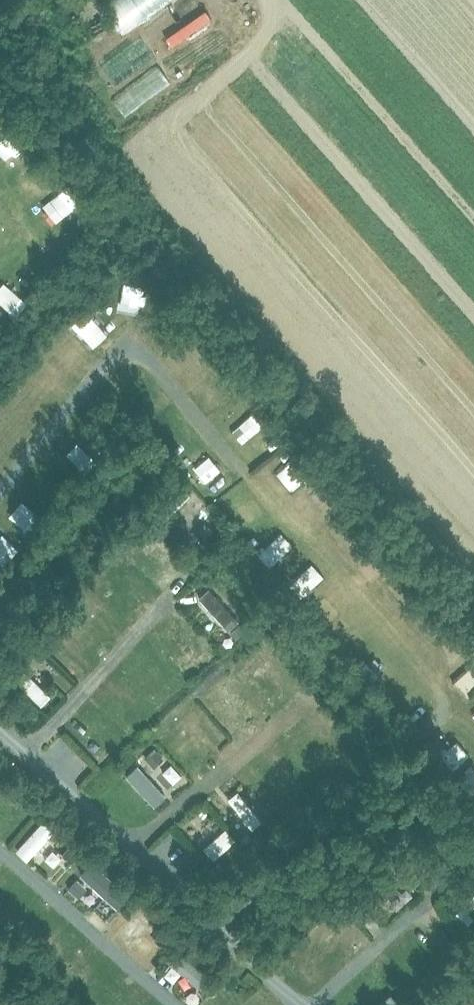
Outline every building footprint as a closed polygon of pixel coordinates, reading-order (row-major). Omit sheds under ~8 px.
[(156,0),(101,0),(98,2),(115,28),(156,0)] [(196,0),(179,0),(170,7),(177,15),(196,0)] [(149,307),(136,319),(151,336),(164,323),(149,307)] [(219,369),(211,375),(217,383),(225,377),(219,369)] [(191,456),(180,465),(192,481),(204,472),(191,456)] [(275,456),(261,466),(274,484),(288,474),(275,456)] [(178,489),(163,505),(173,514),(188,499),(178,489)] [(6,529),(0,536),(0,554),(1,556),(17,538),(6,529)] [(128,531),(120,538),(127,545),(134,538),(128,531)] [(0,583),(0,610),(14,595),(0,583)] [(211,595),(203,602),(229,629),(237,621),(211,595)] [(240,624),(231,633),(237,640),(246,631),(240,624)] [(264,639),(257,645),(265,654),(272,648),(264,639)] [(208,651),(203,656),(210,663),(215,658),(208,651)] [(53,699),(27,675),(18,685),(43,709),(53,699)] [(473,708),(473,695),(466,700),(472,709),(473,708)] [(155,749),(145,757),(153,766),(163,758),(155,749)] [(104,750),(95,759),(101,765),(109,756),(104,750)] [(132,766),(121,776),(149,805),(160,796),(132,766)] [(235,794),(225,801),(242,823),(252,816),(235,794)] [(201,812),(189,822),(209,846),(221,836),(201,812)] [(55,836),(41,822),(19,845),(33,859),(55,836)] [(69,846),(62,854),(71,863),(78,856),(69,846)] [(218,862),(212,867),(217,873),(223,868),(218,862)] [(77,880),(69,889),(79,898),(87,889),(77,880)] [(461,891),(473,903),(473,888),(468,883),(461,891)] [(392,897),(379,884),(353,910),(367,923),(392,897)] [(153,925),(138,911),(117,934),(131,947),(153,925)] [(167,959),(196,983),(204,974),(175,950),(167,959)] [(358,984),(378,1004),(391,1004),(399,997),(372,970),(358,984)] [(205,979),(199,985),(208,993),(214,987),(205,979)] [(195,996),(185,989),(177,999),(185,1004),(189,1004),(195,996)] [(227,990),(212,1004),(239,1004),(241,1003),(227,990)]
